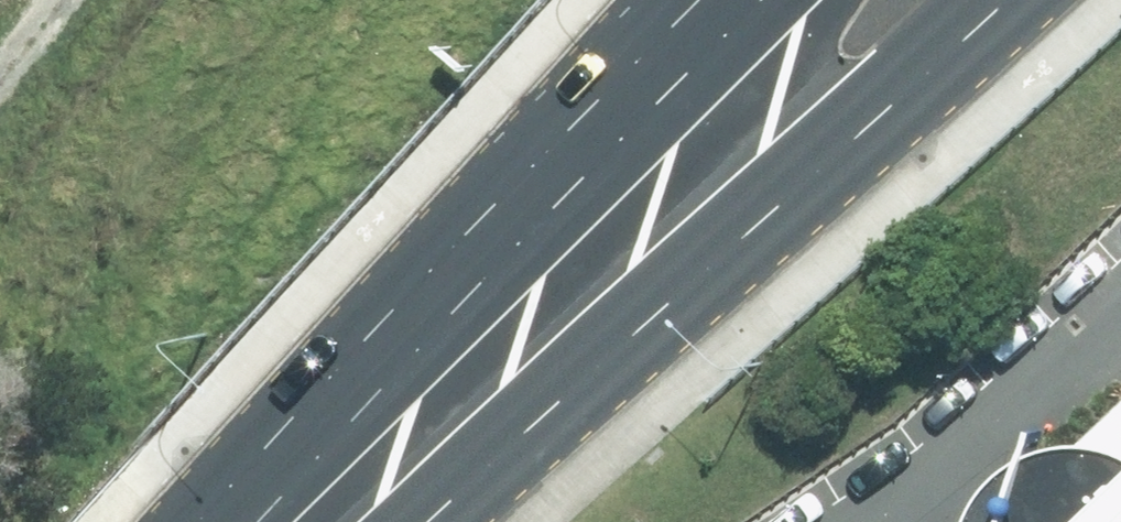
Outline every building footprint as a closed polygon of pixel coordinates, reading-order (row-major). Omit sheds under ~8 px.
[(1092,429),(1034,448),(1006,467),(985,488),(975,521),(1120,521),(1120,400),(1092,429)]
